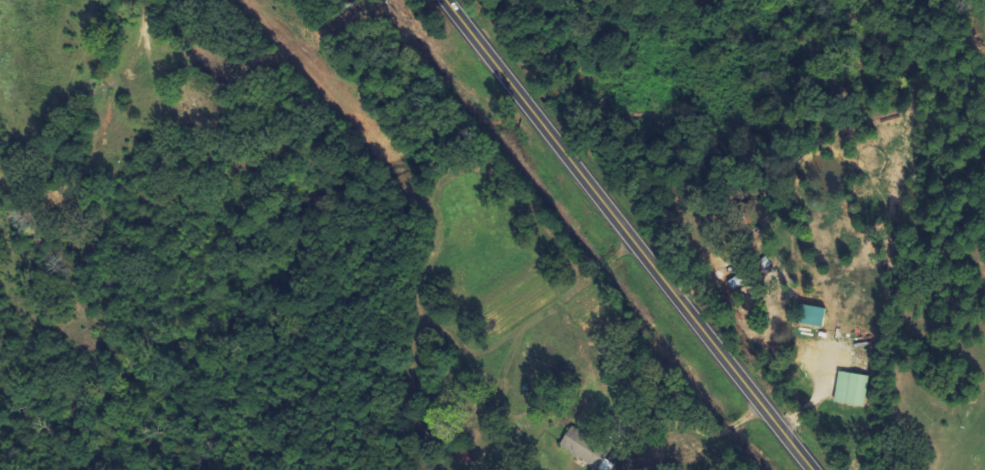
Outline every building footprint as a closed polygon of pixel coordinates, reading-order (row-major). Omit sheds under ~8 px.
[(872,377),(842,371),(837,402),(867,407),(872,377)] [(563,448),(586,460),(597,439),(573,427),(563,448)]
